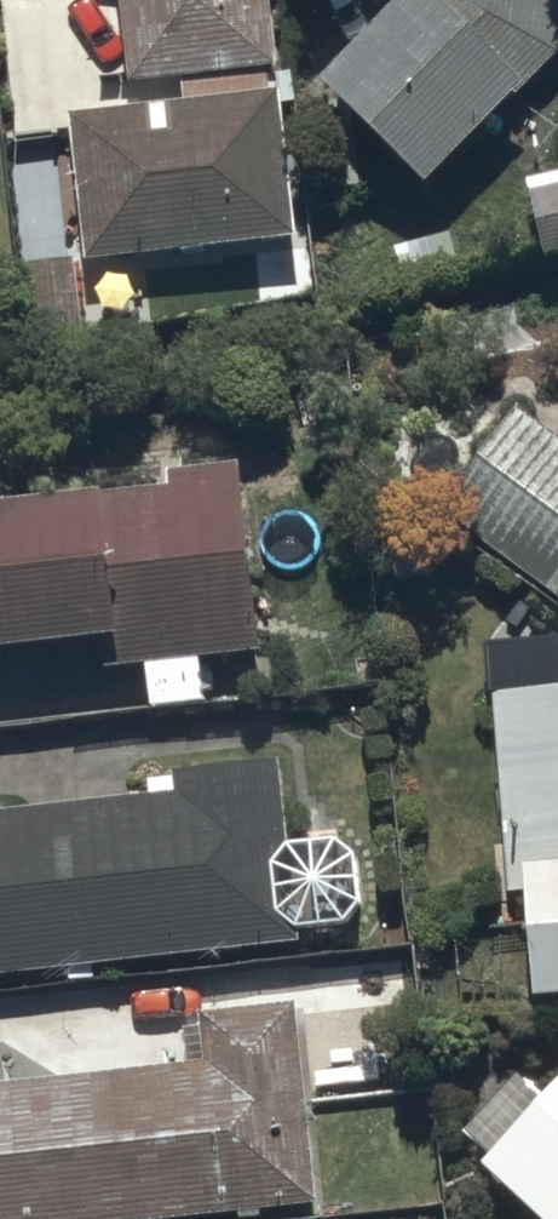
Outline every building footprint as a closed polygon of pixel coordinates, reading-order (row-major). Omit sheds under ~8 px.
[(133,105),(280,87),(269,0),(120,0),(133,105)] [(420,3),(317,113),(426,214),(526,108),(557,80),(557,0),(420,0),(420,3)] [(284,114),(77,133),(90,279),(297,260),(284,114)] [(525,194),(538,277),(557,274),(557,189),(525,194)] [(74,275),(24,278),(27,358),(78,356),(74,275)] [(516,420),(441,523),(557,608),(557,451),(516,420)] [(147,700),(201,694),(197,659),(255,653),(233,463),(160,472),(162,489),(0,508),(0,645),(95,634),(99,667),(143,662),(147,700)] [(494,706),(505,910),(526,909),(532,1021),(557,1019),(557,702),(494,706)] [(0,808),(0,970),(302,936),(301,925),(345,920),(360,900),(354,849),(333,833),(284,838),(275,758),(175,769),(178,788),(0,808)] [(200,1061),(0,1082),(0,1218),(175,1218),(316,1204),(294,998),(194,1008),(200,1061)] [(480,1180),(520,1218),(557,1218),(557,1104),(548,1114),(522,1089),(463,1150),(487,1174),(480,1180)]
